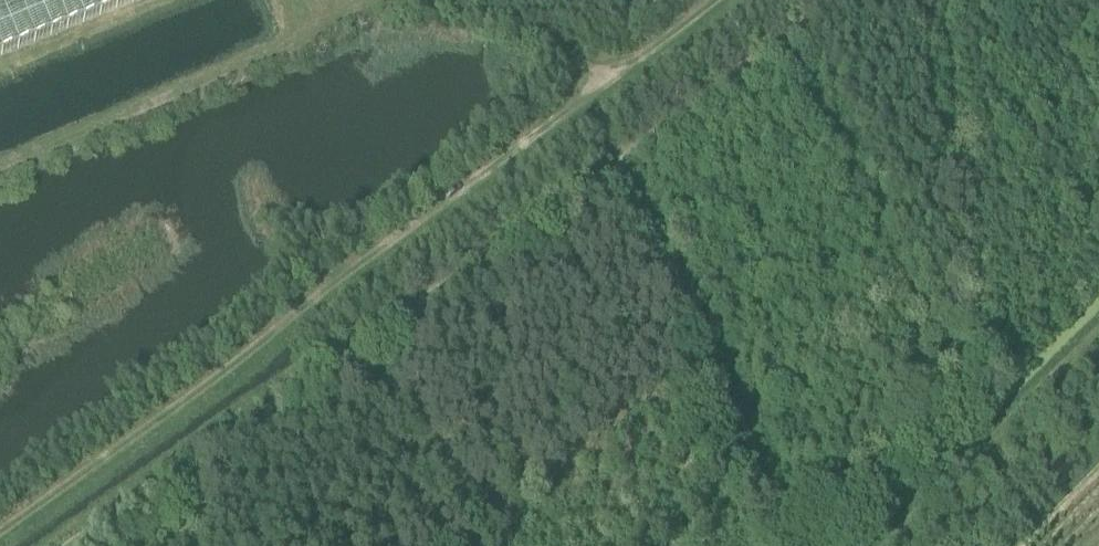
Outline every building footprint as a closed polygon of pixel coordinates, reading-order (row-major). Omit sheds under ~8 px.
[(136,0),(0,0),(0,55),(136,0)]
